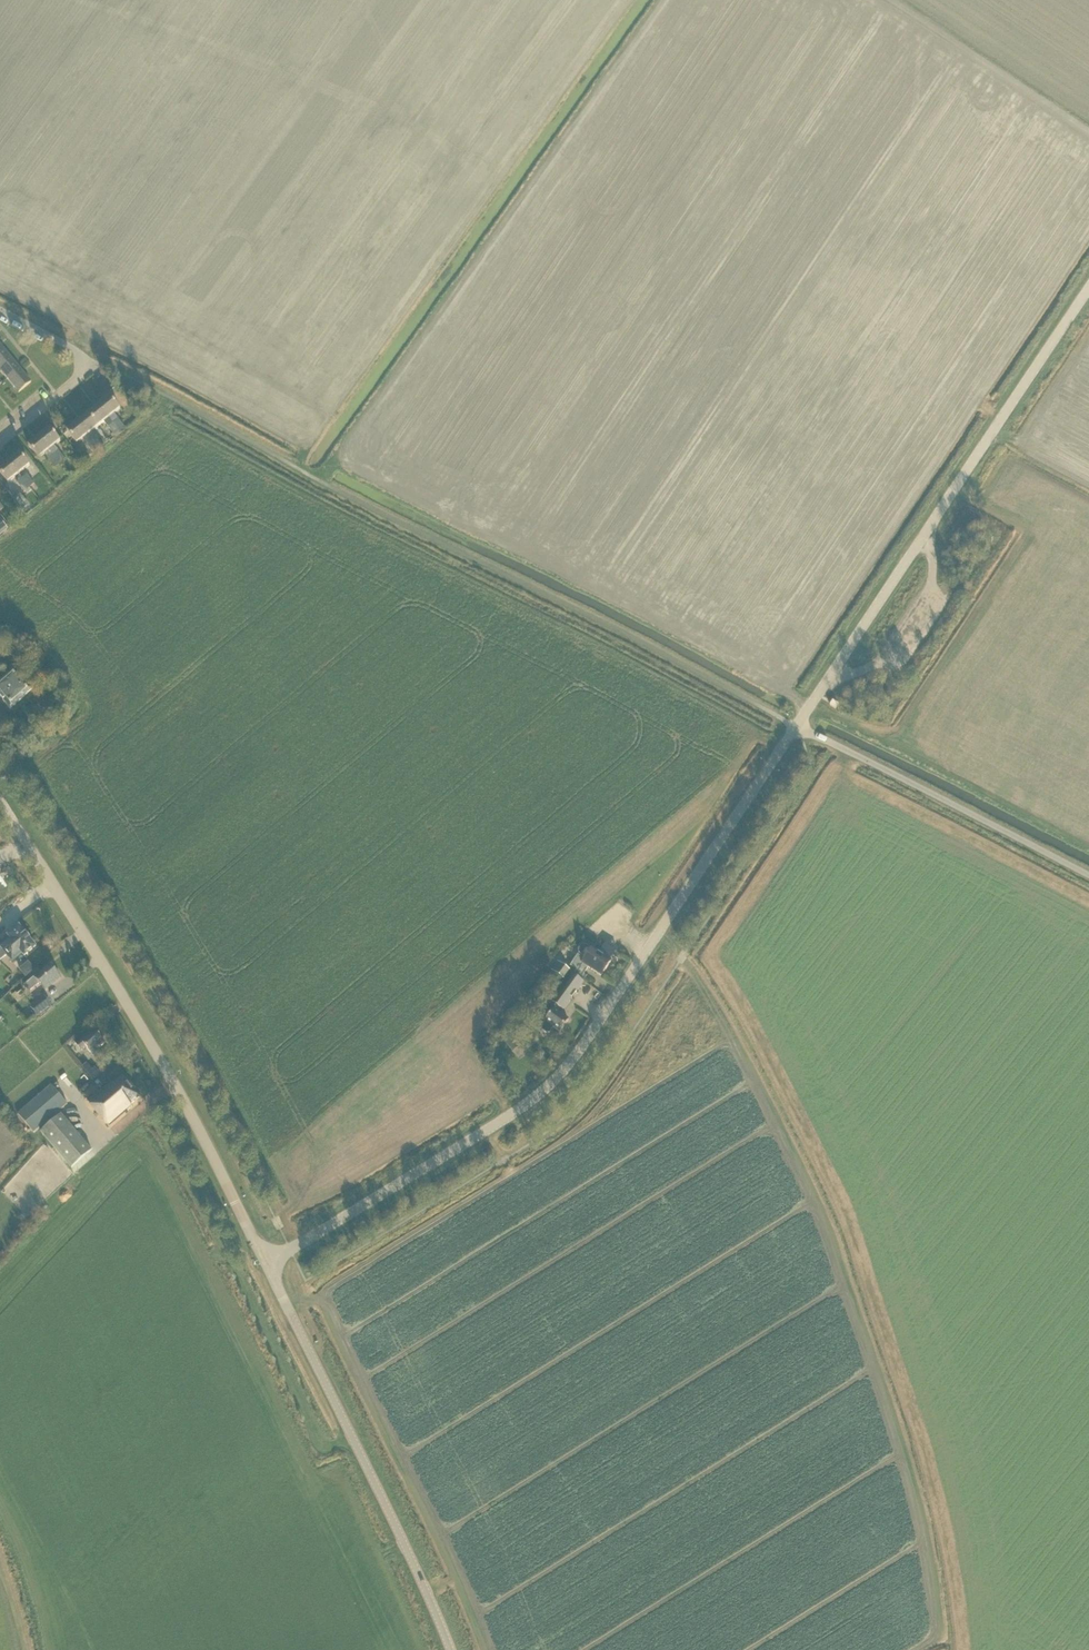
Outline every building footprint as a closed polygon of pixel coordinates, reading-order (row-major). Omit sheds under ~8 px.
[(8,355),(0,362),(0,371),(8,380),(20,370),(8,355)] [(31,383),(20,370),(8,380),(19,393),(31,383)] [(110,397),(99,406),(113,423),(118,419),(114,415),(120,410),(110,397)] [(99,406),(89,415),(99,427),(104,423),(108,427),(113,423),(99,406)] [(89,415),(78,423),(92,440),(96,436),(93,432),(99,427),(89,415)] [(118,419),(113,423),(120,432),(125,428),(118,419)] [(78,423),(67,432),(77,444),(83,440),(87,444),(92,440),(78,423)] [(113,423),(108,427),(115,436),(120,432),(113,423)] [(51,429),(40,438),(50,451),(53,455),(58,451),(55,447),(61,442),(51,429)] [(96,436),(92,440),(99,449),(104,445),(96,436)] [(40,438),(29,447),(39,459),(45,454),(48,459),(53,455),(50,451),(40,438)] [(92,440),(87,444),(94,453),(99,449),(92,440)] [(58,451),(53,455),(60,464),(65,460),(58,451)] [(20,454),(9,462),(19,475),(23,479),(28,475),(24,471),(30,466),(20,454)] [(53,455),(48,459),(56,468),(60,464),(53,455)] [(0,470),(0,473),(8,484),(19,475),(9,462),(0,470)] [(28,475),(23,479),(30,488),(35,484),(28,475)] [(23,479),(18,483),(25,492),(30,488),(23,479)] [(21,496),(16,500),(23,510),(29,506),(21,496)] [(8,529),(0,519),(0,536),(8,529)] [(15,670),(16,669),(12,664),(8,668),(11,673),(15,670)] [(11,710),(33,691),(15,670),(11,673),(0,683),(0,697),(11,710)] [(13,949),(12,947),(27,935),(20,927),(8,936),(10,939),(1,947),(8,957),(13,953),(12,951),(13,949)] [(13,953),(8,957),(12,962),(22,954),(25,957),(36,947),(27,935),(12,947),(13,949),(12,951),(13,953)] [(571,967),(584,976),(588,968),(601,977),(611,962),(591,949),(591,950),(584,946),(581,947),(578,951),(579,954),(585,959),(584,961),(578,956),(571,967)] [(28,962),(20,969),(26,977),(35,969),(28,962)] [(554,973),(564,980),(570,972),(560,965),(554,973)] [(35,978),(24,986),(29,992),(40,984),(45,991),(61,978),(60,977),(60,975),(57,972),(55,972),(51,966),(36,979),(35,978)] [(584,982),(570,972),(564,980),(556,990),(559,992),(548,1007),(552,1010),(545,1021),(541,1027),(541,1029),(547,1033),(549,1033),(554,1028),(561,1033),(569,1021),(558,1013),(561,1009),(563,1010),(584,982)] [(24,994),(20,989),(12,995),(17,1001),(24,994)] [(38,1016),(51,1005),(44,997),(37,1003),(39,1005),(33,1010),(38,1016)] [(105,1043),(95,1031),(85,1040),(84,1040),(77,1046),(81,1051),(86,1048),(98,1061),(103,1056),(98,1050),(105,1043)] [(515,1042),(510,1036),(504,1041),(509,1047),(515,1042)] [(108,1126),(131,1106),(130,1105),(141,1097),(124,1077),(114,1085),(111,1083),(88,1103),(108,1126)] [(18,1115),(34,1133),(68,1104),(52,1086),(18,1115)] [(92,1151),(61,1115),(41,1133),(72,1169),(92,1151)]
